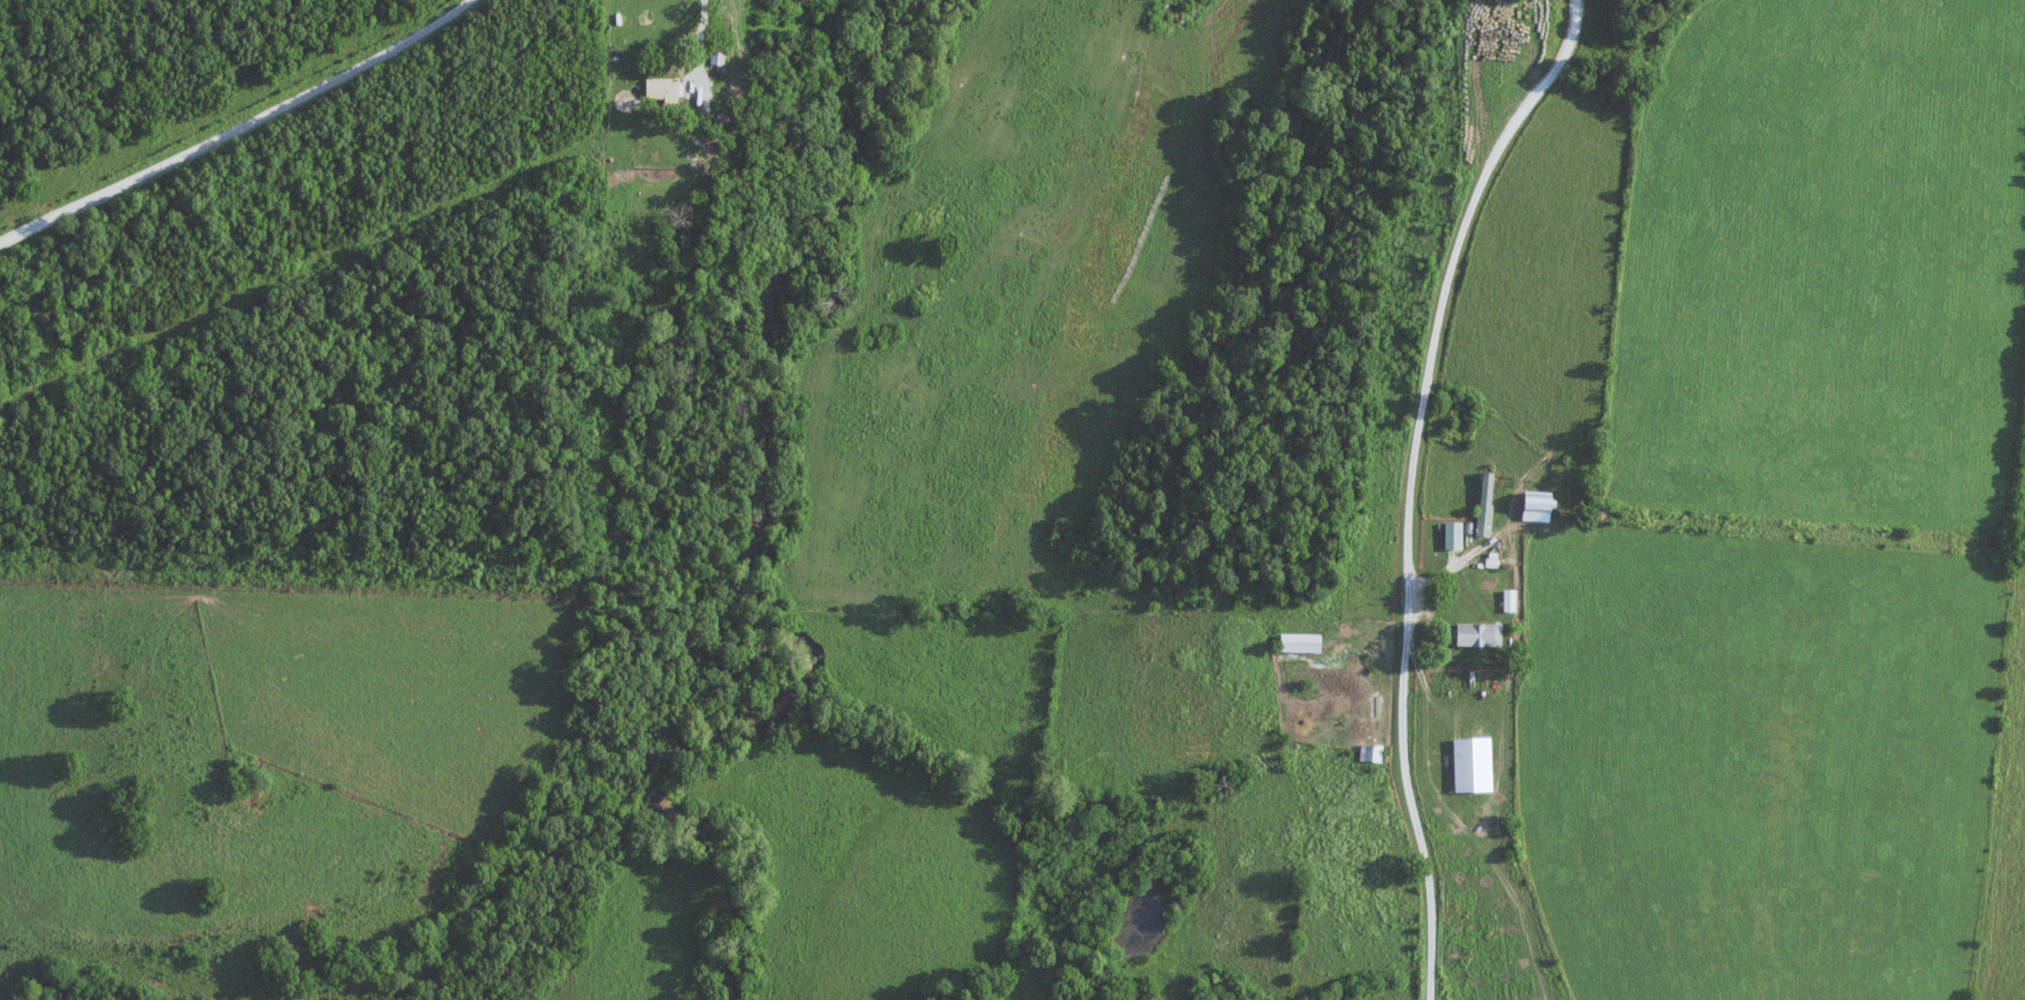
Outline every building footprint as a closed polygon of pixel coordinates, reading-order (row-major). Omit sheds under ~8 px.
[(725,66),(727,53),(713,51),(711,64),(725,66)] [(648,79),(648,102),(683,102),(683,79),(648,79)] [(1495,472),(1482,471),(1478,536),(1492,536),(1495,472)] [(1556,493),(1525,493),(1525,522),(1556,522),(1556,493)] [(1463,522),(1445,522),(1445,549),(1463,549),(1463,522)] [(1516,590),(1505,590),(1505,612),(1516,612),(1516,590)] [(1458,647),(1502,647),(1502,624),(1458,624),(1458,647)] [(1283,652),(1323,652),(1323,635),(1283,635),(1283,652)] [(1455,739),(1456,792),(1493,791),(1492,738),(1455,739)] [(1380,746),(1361,746),(1361,761),(1380,761),(1380,746)]
